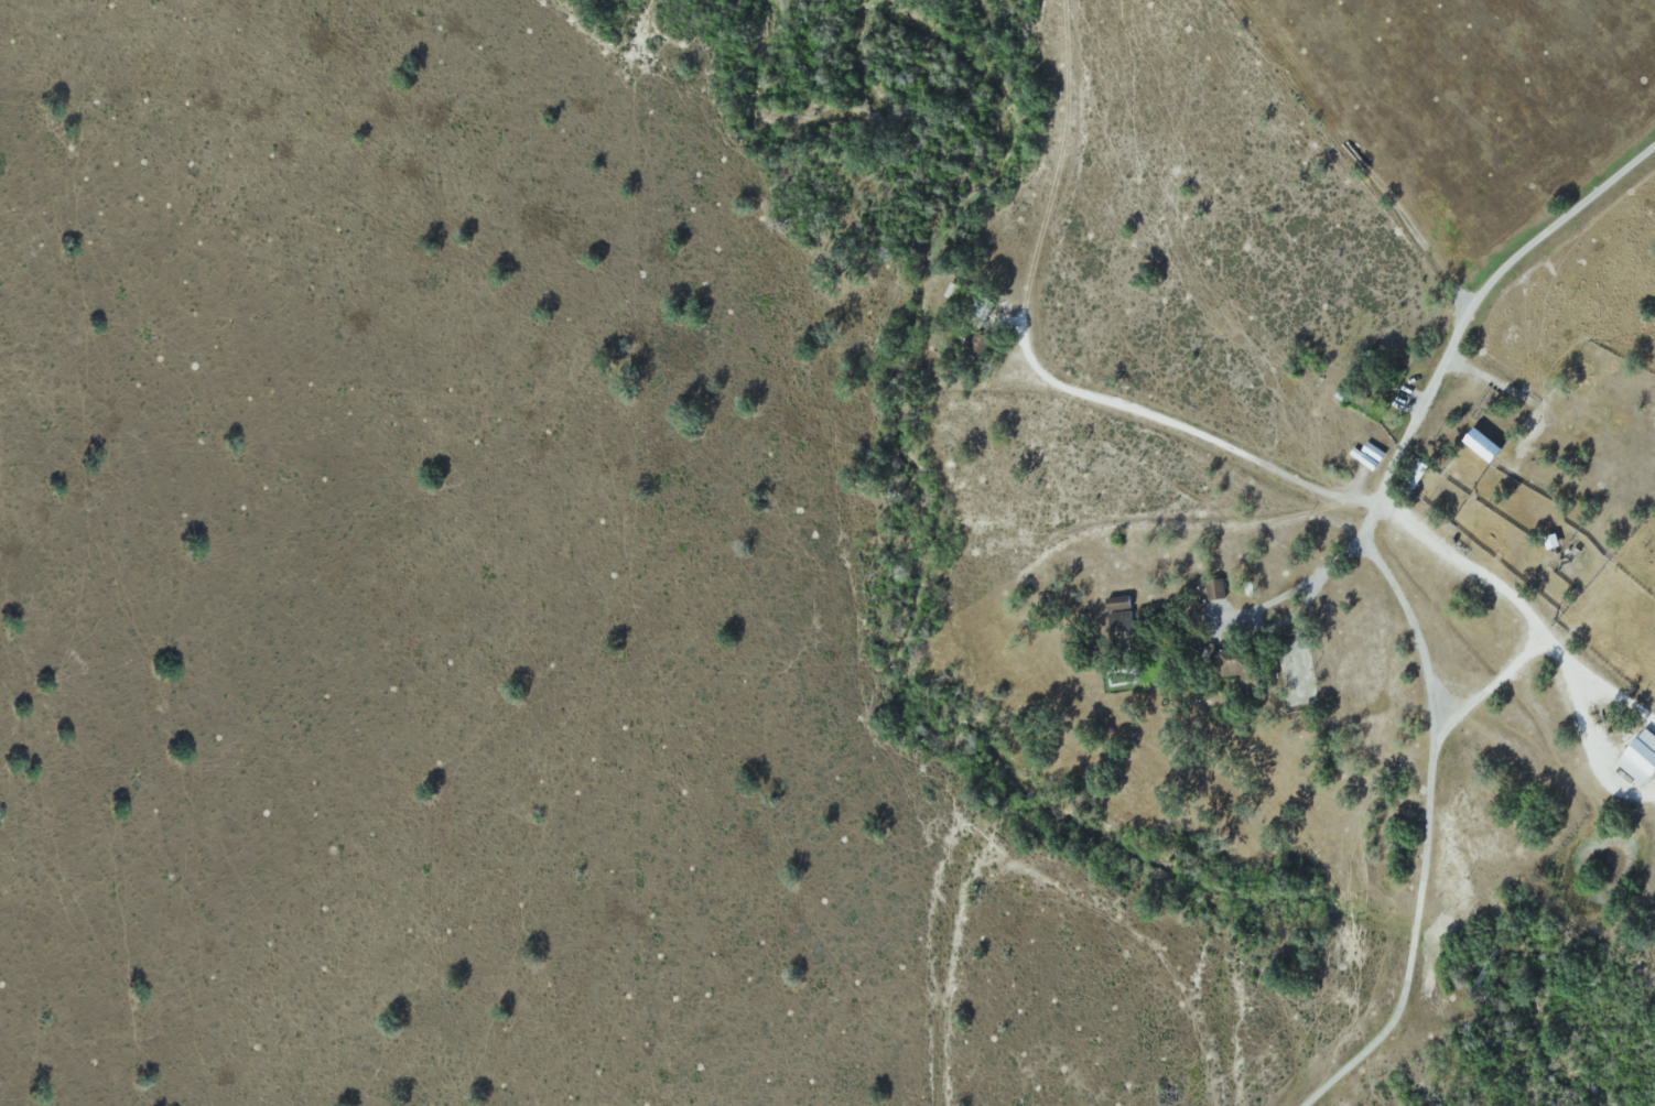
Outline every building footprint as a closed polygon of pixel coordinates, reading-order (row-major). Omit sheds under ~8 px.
[(1510,450),(1482,427),(1470,441),(1498,464),(1510,450)] [(1209,579),(1209,600),(1227,600),(1227,579),(1209,579)] [(1108,598),(1112,634),(1137,632),(1133,595),(1108,598)] [(1222,651),(1222,675),(1255,675),(1254,651),(1222,651)] [(1654,778),(1654,732),(1651,728),(1621,763),(1648,786),(1654,778)]
